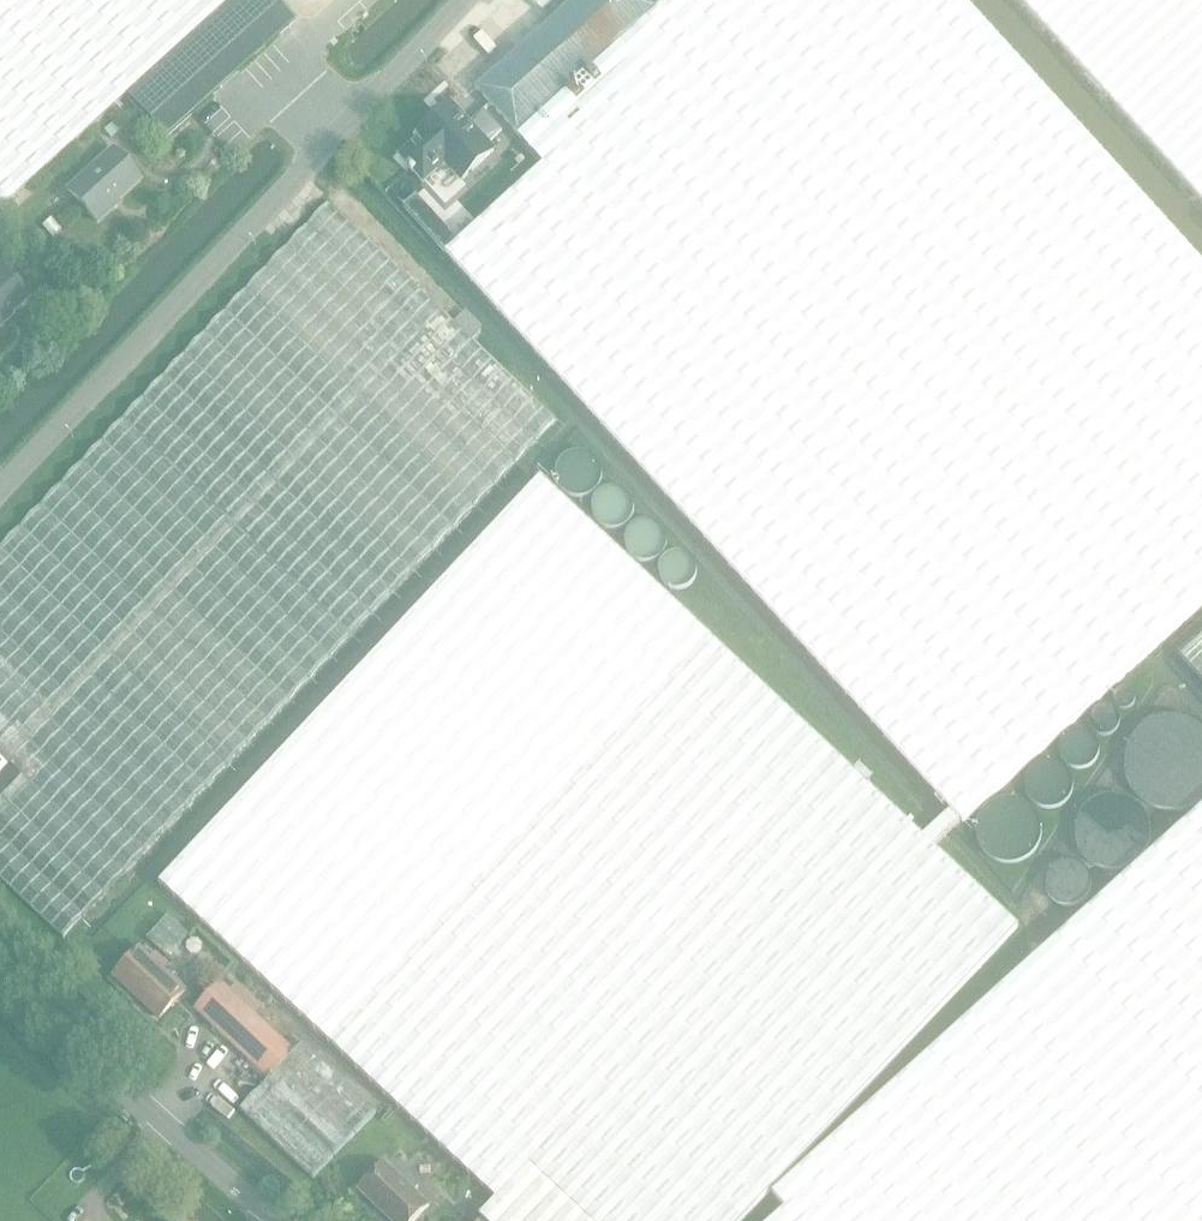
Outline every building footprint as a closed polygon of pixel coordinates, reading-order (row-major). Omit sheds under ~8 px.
[(107,110),(125,94),(225,3),(223,0),(0,0),(0,208),(107,110)] [(125,94),(140,110),(164,137),(194,110),(294,19),(276,0),(229,0),(225,3),(125,94)] [(656,6),(659,9),(658,10),(622,43),(642,65),(540,157),(442,245),(967,826),(1201,610),(1201,261),(966,0),(663,0),(656,6)] [(540,157),(642,65),(622,43),(658,10),(649,0),(576,0),(478,88),(540,157)] [(1201,198),(1201,0),(1022,0),(1201,198)] [(463,179),(495,150),(489,143),(502,131),(483,109),(469,121),(452,102),(420,131),(423,135),(402,155),(425,180),(439,167),(444,170),(449,171),(454,168),(463,179)] [(112,205),(140,180),(112,149),(68,189),(98,221),(113,207),(112,205)] [(24,777),(0,802),(0,878),(7,884),(64,939),(80,921),(159,838),(206,788),(277,714),(321,668),(422,560),(464,517),(556,419),(473,339),(455,322),(409,279),(329,203),(303,231),(249,287),(202,336),(128,413),(79,465),(0,548),(0,754),(24,777)] [(421,214),(419,215),(411,222),(427,239),(436,231),(421,214)] [(51,217),(42,225),(51,236),(61,229),(51,217)] [(4,268),(0,272),(0,334),(34,302),(4,268)] [(466,311),(455,322),(473,339),(483,329),(478,323),(466,311)] [(496,1200),(528,1167),(585,1220),(743,1220),(1018,930),(542,480),(161,884),(496,1200)] [(1183,658),(1201,679),(1201,641),(1183,658)] [(24,777),(0,754),(0,802),(24,777)] [(773,1194),(786,1208),(771,1220),(1201,1220),(1201,806),(773,1194)] [(169,915),(147,937),(168,957),(189,935),(169,915)] [(159,1019),(186,991),(163,970),(167,966),(156,955),(152,959),(141,949),(115,976),(137,996),(140,993),(149,1001),(146,1004),(159,1019)] [(376,1113),(304,1044),(295,1053),(264,1023),(255,1014),(220,982),(193,1010),(268,1081),(239,1111),(312,1180),(376,1113)] [(262,1007),(255,1014),(264,1023),(270,1016),(262,1007)] [(428,1207),(413,1192),(417,1189),(403,1175),(399,1179),(384,1164),(358,1191),(389,1220),(415,1220),(428,1207)] [(528,1167),(496,1200),(481,1216),(482,1217),(486,1220),(585,1220),(528,1167)]
